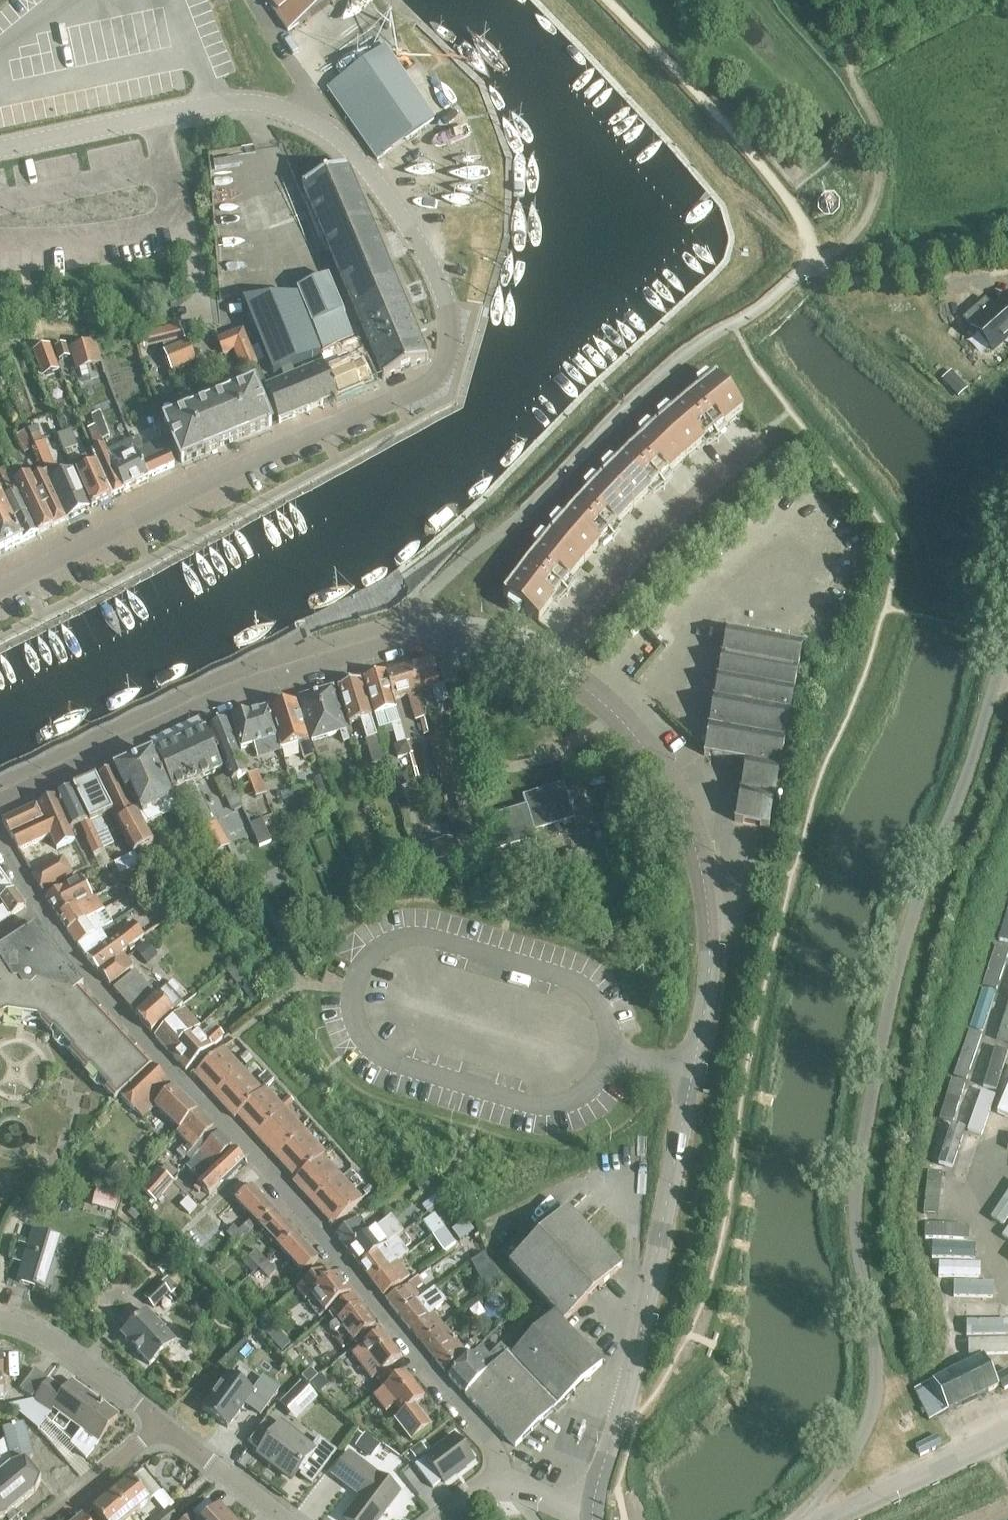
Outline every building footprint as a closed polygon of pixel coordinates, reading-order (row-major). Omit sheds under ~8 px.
[(289,32),(335,0),(267,0),(289,32)] [(330,90),(378,160),(434,121),(386,51),(330,90)] [(302,187),(382,380),(428,360),(348,169),(302,187)] [(832,200),(822,200),(815,206),(817,214),(822,219),(832,220),(837,214),(837,206),(832,200)] [(299,290),(324,350),(355,337),(330,278),(299,290)] [(320,355),(296,297),(243,301),(273,374),(284,370),(288,379),(303,373),(299,364),(320,355)] [(987,316),(978,307),(977,306),(962,320),(973,331),(974,330),(993,350),(1007,336),(1007,301),(1006,299),(1002,302),(987,316)] [(182,333),(179,326),(179,325),(167,328),(159,330),(157,331),(166,354),(180,348),(187,345),(182,333)] [(235,350),(250,345),(244,331),(218,342),(224,356),(235,351),(235,350)] [(73,350),(79,370),(101,364),(95,343),(73,350)] [(180,348),(188,367),(197,363),(190,344),(187,345),(180,348)] [(235,350),(235,351),(244,372),(258,366),(250,345),(235,350)] [(34,353),(42,377),(58,371),(49,347),(34,353)] [(172,373),(188,367),(180,348),(166,354),(165,354),(172,373)] [(328,371),(340,399),(370,386),(358,355),(328,367),(329,370),(328,371)] [(329,370),(328,367),(326,368),(324,364),(303,373),(288,379),(267,387),(281,424),(285,422),(340,399),(328,371),(329,370)] [(685,401),(714,435),(743,412),(715,378),(685,401)] [(233,396),(251,436),(274,426),(257,386),(233,396)] [(207,454),(251,436),(233,396),(190,414),(207,454)] [(686,459),(714,435),(685,401),(656,426),(686,459)] [(155,431),(159,429),(153,411),(141,415),(146,429),(154,427),(155,431)] [(93,416),(105,443),(107,442),(105,438),(110,437),(100,413),(93,416)] [(78,414),(64,420),(72,436),(85,429),(78,414)] [(184,464),(207,454),(190,414),(167,423),(184,464)] [(126,491),(110,454),(105,443),(93,416),(91,417),(95,426),(87,430),(93,447),(96,445),(98,450),(94,452),(99,463),(114,498),(126,491)] [(658,484),(686,459),(656,426),(628,452),(658,484)] [(53,428),(43,431),(50,453),(60,450),(53,428)] [(36,448),(31,437),(30,438),(27,431),(16,436),(24,454),(36,448)] [(60,436),(67,452),(76,447),(69,432),(60,436)] [(36,448),(48,474),(70,521),(90,511),(74,473),(63,478),(58,466),(55,467),(40,433),(31,437),(36,448)] [(140,438),(134,441),(134,442),(151,479),(177,467),(164,439),(145,449),(140,438)] [(126,491),(151,479),(134,442),(110,454),(126,491)] [(632,510),(658,484),(628,452),(601,479),(632,510)] [(114,498),(99,463),(92,466),(88,458),(76,464),(79,472),(77,473),(93,509),(114,498)] [(10,468),(0,473),(11,497),(3,501),(24,543),(40,535),(17,483),(10,468)] [(40,535),(70,521),(48,474),(34,481),(32,476),(17,483),(40,535)] [(607,536),(632,510),(601,479),(575,507),(607,536)] [(3,501),(0,494),(0,555),(24,543),(3,501)] [(583,564),(607,536),(575,507),(550,536),(583,564)] [(560,592),(583,564),(550,536),(526,565),(560,592)] [(538,622),(560,592),(526,565),(503,596),(538,622)] [(735,823),(769,829),(802,645),(726,631),(703,756),(746,764),(735,823)] [(417,693),(418,698),(422,697),(421,692),(433,688),(436,699),(437,705),(449,702),(445,685),(440,686),(431,659),(408,667),(416,694),(417,693)] [(424,719),(418,698),(417,693),(416,694),(408,667),(385,674),(393,700),(410,695),(417,721),(424,719)] [(393,700),(385,674),(385,673),(364,679),(379,730),(392,726),(398,744),(405,742),(393,700)] [(373,765),(384,762),(359,680),(338,687),(349,723),(361,719),(367,739),(365,740),(373,765)] [(344,743),(349,741),(333,688),(298,699),(311,741),(341,732),(344,743)] [(268,711),(281,749),(298,744),(303,759),(312,756),(295,703),(284,706),(281,704),(273,707),(272,710),(268,711)] [(282,752),(281,749),(268,711),(267,708),(232,719),(241,750),(253,746),(258,760),(282,752)] [(248,776),(247,775),(243,764),(237,751),(225,721),(211,727),(218,747),(219,747),(226,763),(224,763),(229,774),(236,789),(240,787),(237,780),(248,776)] [(217,822),(211,825),(192,782),(222,769),(204,730),(156,752),(173,791),(214,854),(230,846),(217,822)] [(96,779),(113,812),(135,854),(153,844),(143,825),(177,811),(152,754),(96,779)] [(247,775),(248,776),(256,797),(265,794),(257,771),(247,775)] [(241,804),(236,789),(229,774),(218,779),(230,808),(241,804)] [(320,799),(329,795),(323,777),(313,780),(320,799)] [(102,817),(113,812),(96,779),(73,789),(88,821),(96,835),(107,830),(102,817)] [(485,820),(495,852),(537,839),(534,828),(574,816),(564,783),(523,796),(526,807),(485,820)] [(103,850),(96,835),(88,821),(73,789),(55,797),(70,829),(81,824),(88,840),(87,841),(93,855),(103,850)] [(75,840),(70,829),(55,797),(29,809),(36,823),(43,839),(51,835),(57,848),(75,840)] [(19,849),(43,839),(36,823),(29,809),(4,820),(3,821),(10,835),(19,849)] [(249,824),(259,848),(271,843),(262,819),(249,824)] [(468,832),(454,836),(458,852),(472,848),(468,832)] [(450,838),(437,841),(441,860),(455,856),(450,838)] [(33,875),(42,890),(71,873),(62,857),(33,875)] [(3,895),(0,897),(0,900),(11,916),(25,906),(0,870),(0,891),(3,895)] [(58,916),(87,901),(92,898),(81,879),(45,897),(58,916)] [(106,891),(111,900),(122,894),(117,885),(106,891)] [(87,901),(58,916),(68,930),(95,915),(87,901)] [(78,945),(101,931),(113,924),(104,910),(95,915),(68,930),(78,945)] [(109,941),(87,958),(98,970),(123,952),(128,948),(127,947),(143,935),(136,926),(134,923),(130,925),(118,935),(109,941)] [(3,1018),(2,1016),(7,1014),(37,1018),(41,1022),(40,1023),(50,1033),(53,1030),(72,1050),(69,1053),(86,1072),(89,1069),(108,1089),(105,1092),(114,1101),(120,1096),(121,1095),(152,1067),(79,989),(83,987),(36,925),(0,950),(0,1019),(3,1018)] [(87,958),(109,941),(101,931),(78,945),(84,954),(87,958)] [(135,950),(147,965),(158,956),(146,941),(135,950)] [(123,952),(98,970),(110,985),(134,966),(123,952)] [(228,974),(240,988),(248,981),(237,967),(228,974)] [(262,987),(270,976),(259,968),(251,978),(262,987)] [(172,983),(157,997),(135,971),(114,990),(152,1032),(182,1006),(173,996),(179,991),(172,983)] [(243,991),(253,1004),(263,996),(253,984),(243,991)] [(171,1053),(198,1029),(200,1027),(185,1010),(155,1036),(171,1053)] [(198,1029),(171,1053),(186,1071),(224,1037),(217,1030),(207,1039),(198,1029)] [(1007,1076),(1007,1041),(1007,1039),(983,1050),(997,1081),(1007,1076)] [(215,1097),(244,1070),(224,1047),(195,1074),(215,1097)] [(180,1131),(198,1112),(152,1067),(121,1095),(120,1096),(143,1119),(155,1106),(180,1131)] [(235,1118),(267,1089),(266,1089),(263,1091),(244,1070),(215,1097),(235,1118)] [(258,1137),(286,1111),(294,1104),(288,1097),(281,1104),(267,1089),(235,1118),(235,1119),(238,1116),(258,1137)] [(278,1158),(306,1132),(286,1111),(258,1137),(278,1158)] [(180,1132),(176,1136),(178,1139),(180,1137),(189,1145),(185,1149),(183,1147),(177,1152),(183,1159),(186,1157),(191,1163),(219,1133),(213,1127),(198,1112),(180,1132)] [(1007,1250),(1007,1130),(961,1153),(1007,1250)] [(294,1183),(326,1154),(306,1132),(278,1158),(297,1179),(294,1182),(294,1183)] [(231,1145),(219,1133),(191,1163),(187,1167),(200,1180),(211,1169),(231,1145)] [(202,1189),(208,1195),(221,1182),(245,1159),(234,1148),(195,1190),(198,1193),(202,1189)] [(314,1204),(343,1178),(323,1157),(326,1154),(294,1183),(314,1204)] [(111,1171),(120,1178),(127,1168),(123,1165),(125,1161),(121,1158),(111,1171)] [(88,1170),(101,1175),(104,1168),(92,1162),(88,1170)] [(142,1190),(154,1204),(173,1183),(160,1170),(142,1190)] [(364,1200),(343,1178),(314,1204),(335,1227),(364,1200)] [(237,1199),(254,1218),(259,1224),(274,1210),(252,1186),(237,1199)] [(425,1194),(435,1207),(443,1200),(433,1187),(425,1194)] [(561,1405),(603,1365),(564,1324),(624,1268),(568,1209),(511,1263),(558,1313),(512,1356),(504,1347),(492,1358),(482,1348),(450,1378),(464,1393),(516,1448),(561,1405)] [(281,1248),(296,1235),(274,1210),(259,1224),(281,1248)] [(432,1238),(444,1229),(434,1215),(422,1224),(432,1238)] [(236,1244),(259,1224),(254,1218),(237,1233),(233,1228),(226,1234),(236,1244)] [(349,1251),(371,1234),(359,1218),(337,1235),(349,1251)] [(452,1230),(460,1242),(474,1232),(466,1220),(452,1230)] [(444,1229),(432,1238),(444,1254),(456,1245),(444,1229)] [(360,1266),(397,1238),(392,1231),(381,1239),(375,1231),(371,1234),(349,1251),(360,1266)] [(18,1283),(48,1292),(63,1242),(34,1233),(18,1283)] [(296,1235),(281,1248),(303,1273),(318,1259),(296,1235)] [(373,1283),(398,1262),(408,1253),(397,1238),(360,1266),(373,1283)] [(111,1243),(106,1261),(117,1264),(123,1247),(111,1243)] [(258,1269),(265,1263),(255,1252),(249,1258),(253,1263),(248,1268),(252,1273),(257,1268),(258,1269)] [(473,1261),(481,1275),(492,1269),(483,1255),(473,1261)] [(398,1262),(373,1283),(384,1298),(411,1278),(398,1262)] [(265,1263),(258,1269),(268,1280),(275,1273),(265,1263)] [(335,1275),(329,1280),(321,1271),(296,1290),(305,1301),(308,1298),(310,1301),(308,1303),(319,1318),(350,1294),(335,1275)] [(399,1316),(422,1299),(416,1291),(423,1285),(419,1279),(386,1301),(399,1316)] [(145,1299),(154,1309),(170,1295),(161,1285),(145,1299)] [(958,1292),(944,1293),(946,1331),(960,1330),(958,1292)] [(350,1340),(353,1344),(376,1326),(360,1305),(352,1297),(328,1315),(335,1324),(331,1327),(336,1334),(344,1328),(352,1338),(350,1340)] [(411,1331),(433,1312),(422,1299),(399,1316),(411,1331)] [(423,1346),(444,1326),(433,1312),(411,1331),(423,1346)] [(159,1318),(155,1322),(147,1313),(122,1336),(149,1365),(174,1342),(162,1330),(166,1326),(159,1318)] [(444,1326),(423,1346),(445,1373),(479,1344),(476,1339),(463,1350),(444,1326)] [(377,1377),(382,1384),(393,1376),(387,1368),(400,1358),(380,1333),(352,1355),(372,1381),(377,1377)] [(914,1390),(929,1420),(998,1387),(983,1356),(914,1390)] [(20,1389),(32,1398),(46,1378),(34,1370),(20,1389)] [(414,1406),(423,1398),(404,1373),(373,1397),(386,1413),(395,1405),(401,1413),(394,1419),(411,1441),(430,1426),(414,1406)] [(263,1379),(253,1392),(228,1374),(202,1410),(227,1428),(236,1416),(245,1404),(260,1415),(278,1390),(263,1379)] [(35,1401),(9,1405),(38,1430),(51,1412),(54,1409),(83,1430),(71,1445),(86,1459),(99,1442),(117,1416),(71,1382),(64,1393),(49,1381),(35,1401)] [(287,1399),(298,1410),(313,1395),(302,1384),(287,1399)] [(264,1420),(247,1443),(260,1452),(258,1454),(292,1479),(298,1471),(302,1475),(300,1477),(311,1485),(335,1453),(318,1440),(312,1449),(280,1425),(277,1430),(264,1420)] [(33,1458),(24,1425),(4,1430),(9,1449),(0,1452),(0,1519),(5,1518),(7,1517),(10,1519),(14,1519),(18,1517),(13,1512),(35,1494),(41,1481),(27,1463),(33,1458)] [(368,1455),(376,1444),(365,1435),(356,1446),(368,1455)] [(442,1481),(444,1484),(473,1462),(453,1436),(415,1466),(432,1489),(442,1481)] [(399,1493),(349,1454),(333,1475),(353,1490),(354,1489),(362,1495),(344,1519),(345,1519),(379,1519),(399,1493)] [(114,1494),(132,1517),(150,1502),(131,1479),(114,1494)] [(132,1517),(114,1494),(94,1511),(102,1519),(129,1519),(132,1517)] [(219,1507),(204,1519),(231,1519),(219,1507)] [(178,1518),(169,1508),(154,1519),(176,1519),(178,1518)]
